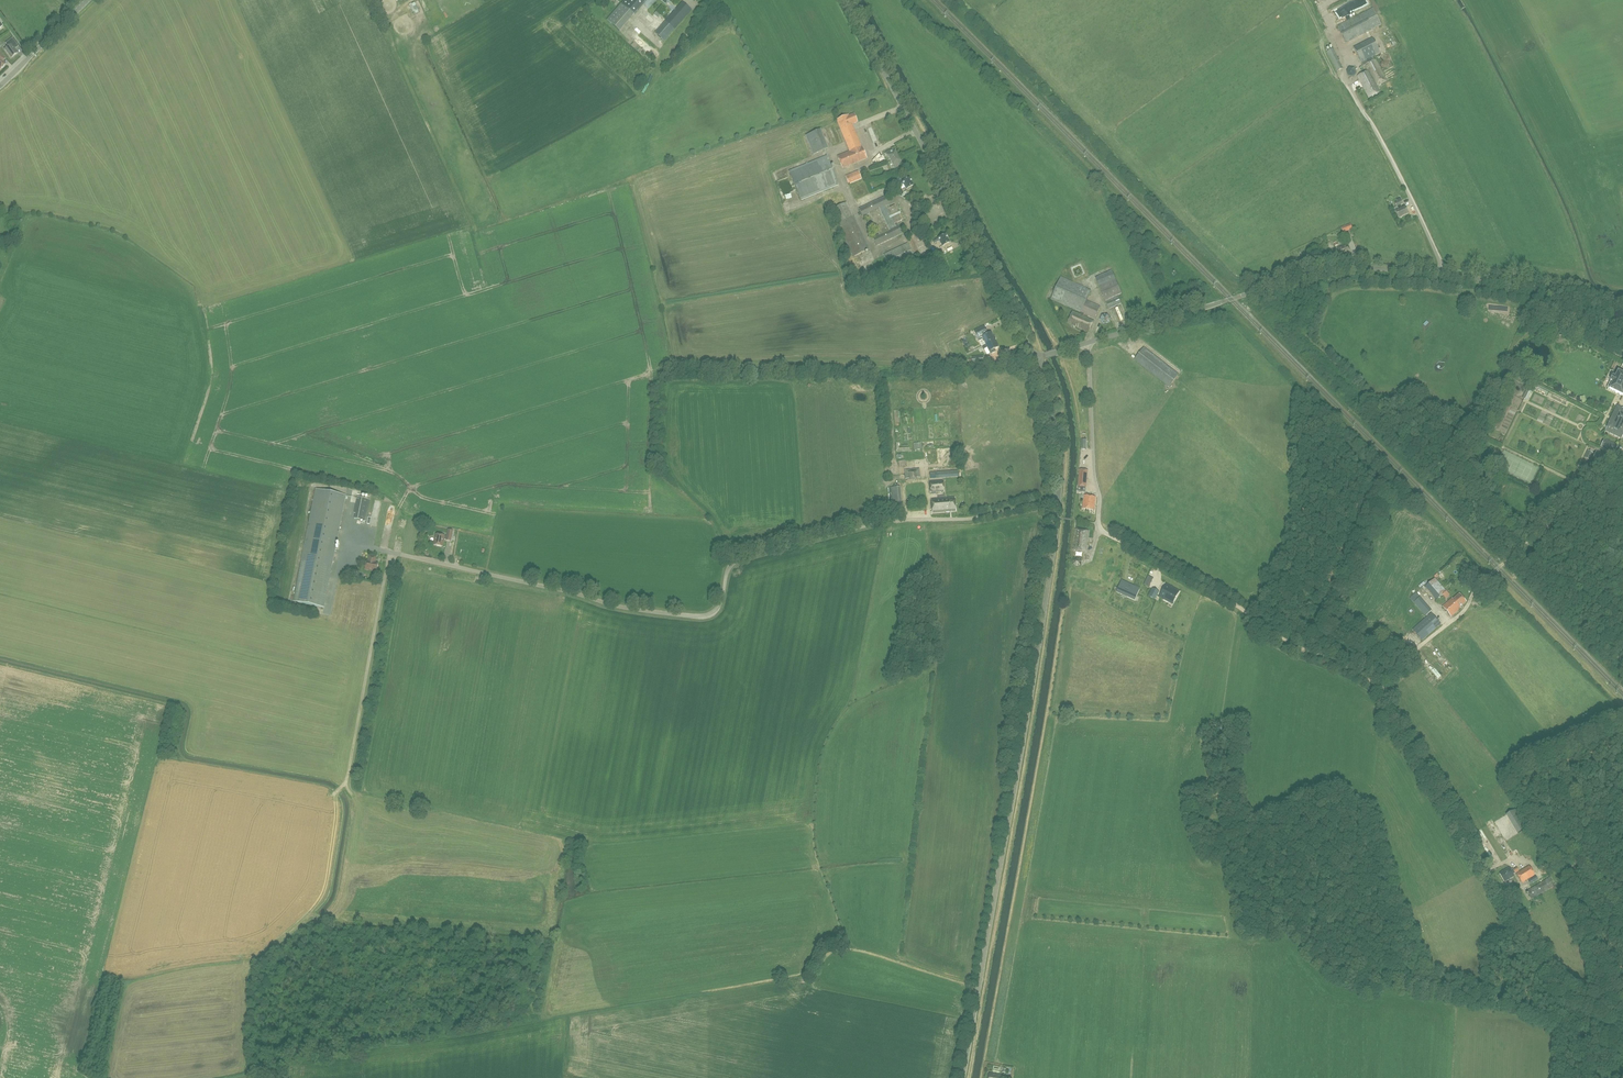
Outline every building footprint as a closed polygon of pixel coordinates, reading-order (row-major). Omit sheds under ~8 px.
[(621,3),(607,20),(620,31),(634,14),(647,0),(624,0),(621,3)] [(662,18),(667,14),(665,11),(664,9),(668,6),(664,1),(654,9),(662,18)] [(682,2),(666,21),(655,33),(663,40),(674,28),(691,9),(682,2)] [(1338,27),(1346,42),(1381,25),(1373,9),(1338,27)] [(17,44),(12,38),(5,43),(8,46),(4,49),(11,58),(18,53),(13,47),(17,44)] [(1363,66),(1365,65),(1374,61),(1372,57),(1380,53),(1372,38),(1354,47),(1363,66)] [(1337,71),(1343,68),(1333,49),(1327,52),(1337,71)] [(1375,60),(1374,61),(1365,65),(1368,71),(1357,76),(1368,98),(1379,93),(1376,86),(1386,81),(1375,60)] [(1350,67),(1352,73),(1360,70),(1357,64),(1350,67)] [(861,147),(852,124),(857,122),(854,114),(849,116),(848,115),(837,120),(849,152),(837,157),(842,168),(867,158),(862,147),(861,147)] [(875,140),(878,139),(873,126),(870,128),(875,140)] [(813,154),(828,148),(820,130),(806,136),(813,154)] [(886,153),(891,161),(895,169),(899,167),(898,166),(902,164),(898,157),(895,152),(893,150),(890,151),(886,153)] [(826,156),(789,171),(801,200),(838,185),(826,156)] [(858,171),(845,176),(849,184),(861,179),(858,171)] [(779,179),(781,185),(792,181),(790,175),(779,179)] [(913,185),(910,178),(902,182),(902,181),(897,183),(898,186),(903,184),(906,189),(913,185)] [(902,220),(895,206),(890,208),(888,205),(889,205),(885,197),(859,209),(863,217),(869,214),(879,235),(873,238),(876,246),(902,234),(898,225),(898,226),(897,223),(902,220)] [(1396,212),(1399,218),(1408,214),(1405,207),(1403,209),(1401,205),(1403,204),(1401,200),(1395,203),(1397,207),(1397,206),(1399,210),(1396,212)] [(846,203),(831,210),(853,257),(870,249),(854,216),(853,217),(846,203)] [(1341,228),(1343,233),(1352,229),(1351,224),(1341,228)] [(949,243),(946,235),(938,238),(938,237),(932,240),(934,243),(939,241),(942,246),(949,243)] [(884,255),(891,269),(914,258),(907,244),(884,255)] [(1337,248),(1341,257),(1351,253),(1347,244),(1337,248)] [(1096,278),(1105,300),(1122,293),(1112,271),(1096,278)] [(1051,299),(1081,312),(1084,313),(1095,318),(1100,307),(1086,301),(1091,290),(1060,277),(1051,299)] [(1118,297),(1106,302),(1109,308),(1121,303),(1118,297)] [(1084,316),(1084,313),(1081,312),(1080,314),(1073,311),(1068,323),(1089,332),(1094,320),(1084,316)] [(991,333),(989,334),(985,326),(974,331),(979,341),(982,339),(983,339),(986,345),(995,340),(991,333)] [(998,348),(995,340),(986,345),(990,354),(996,351),(995,350),(998,348)] [(1169,387),(1179,374),(1144,347),(1135,360),(1169,387)] [(972,357),(973,359),(969,359),(970,365),(973,365),(973,363),(984,362),(983,356),(972,357)] [(1622,396),(1622,395),(1622,374),(1618,371),(1615,378),(1613,376),(1610,381),(1613,382),(1609,389),(1622,396)] [(1605,430),(1622,438),(1622,435),(1622,409),(1617,406),(1605,430)] [(1618,445),(1605,438),(1600,448),(1614,454),(1618,445)] [(1610,457),(1597,450),(1593,457),(1607,464),(1610,457)] [(905,479),(920,477),(919,468),(905,470),(905,479)] [(1078,486),(1086,487),(1087,471),(1080,470),(1078,486)] [(944,491),(943,480),(929,481),(930,492),(944,491)] [(315,489),(301,561),(293,602),(324,608),(332,568),(337,541),(338,540),(337,540),(346,495),(315,489)] [(1084,495),(1082,508),(1094,510),(1096,497),(1084,495)] [(955,497),(931,499),(932,513),(956,511),(955,497)] [(354,520),(365,522),(370,500),(359,498),(354,520)] [(401,536),(408,536),(410,509),(402,508),(401,536)] [(1072,550),(1086,551),(1088,531),(1075,529),(1072,550)] [(434,545),(442,546),(443,539),(446,540),(451,541),(452,530),(448,530),(447,536),(444,536),(436,534),(434,545)] [(1124,565),(1126,560),(1095,551),(1094,555),(1098,556),(1098,558),(1119,564),(1119,563),(1124,565)] [(376,557),(369,556),(368,561),(366,561),(365,569),(376,572),(377,563),(374,563),(374,561),(375,561),(376,557)] [(1435,578),(1425,587),(1436,600),(1447,591),(1435,578)] [(1122,581),(1117,592),(1123,594),(1124,592),(1128,594),(1127,596),(1135,599),(1139,589),(1122,581)] [(1166,586),(1160,597),(1164,599),(1164,598),(1170,601),(1175,591),(1166,586)] [(1153,589),(1149,596),(1155,599),(1158,592),(1153,589)] [(1460,607),(1466,601),(1459,594),(1453,599),(1452,598),(1442,607),(1451,617),(1461,608),(1460,607)] [(1411,600),(1413,603),(1425,616),(1432,610),(1418,595),(1411,600)] [(1440,624),(1431,613),(1412,629),(1422,640),(1440,624)] [(1443,650),(1438,654),(1443,662),(1449,658),(1443,650)] [(1428,657),(1424,663),(1430,669),(1435,664),(1428,657)] [(1437,681),(1444,688),(1450,682),(1443,675),(1437,681)] [(1526,828),(1515,809),(1507,814),(1518,833),(1526,828)] [(1527,831),(1518,835),(1523,844),(1532,840),(1527,831)] [(1512,852),(1510,843),(1504,844),(1503,839),(1500,840),(1501,844),(1503,844),(1505,853),(1512,852)] [(1529,858),(1540,850),(1532,839),(1521,847),(1529,858)] [(1529,865),(1516,873),(1522,883),(1527,879),(1529,878),(1535,875),(1529,865)] [(1509,867),(1499,873),(1504,882),(1514,876),(1513,874),(1519,871),(1517,868),(1513,870),(1513,869),(1511,870),(1509,867)] [(1550,878),(1527,891),(1532,899),(1554,885),(1550,878)]
